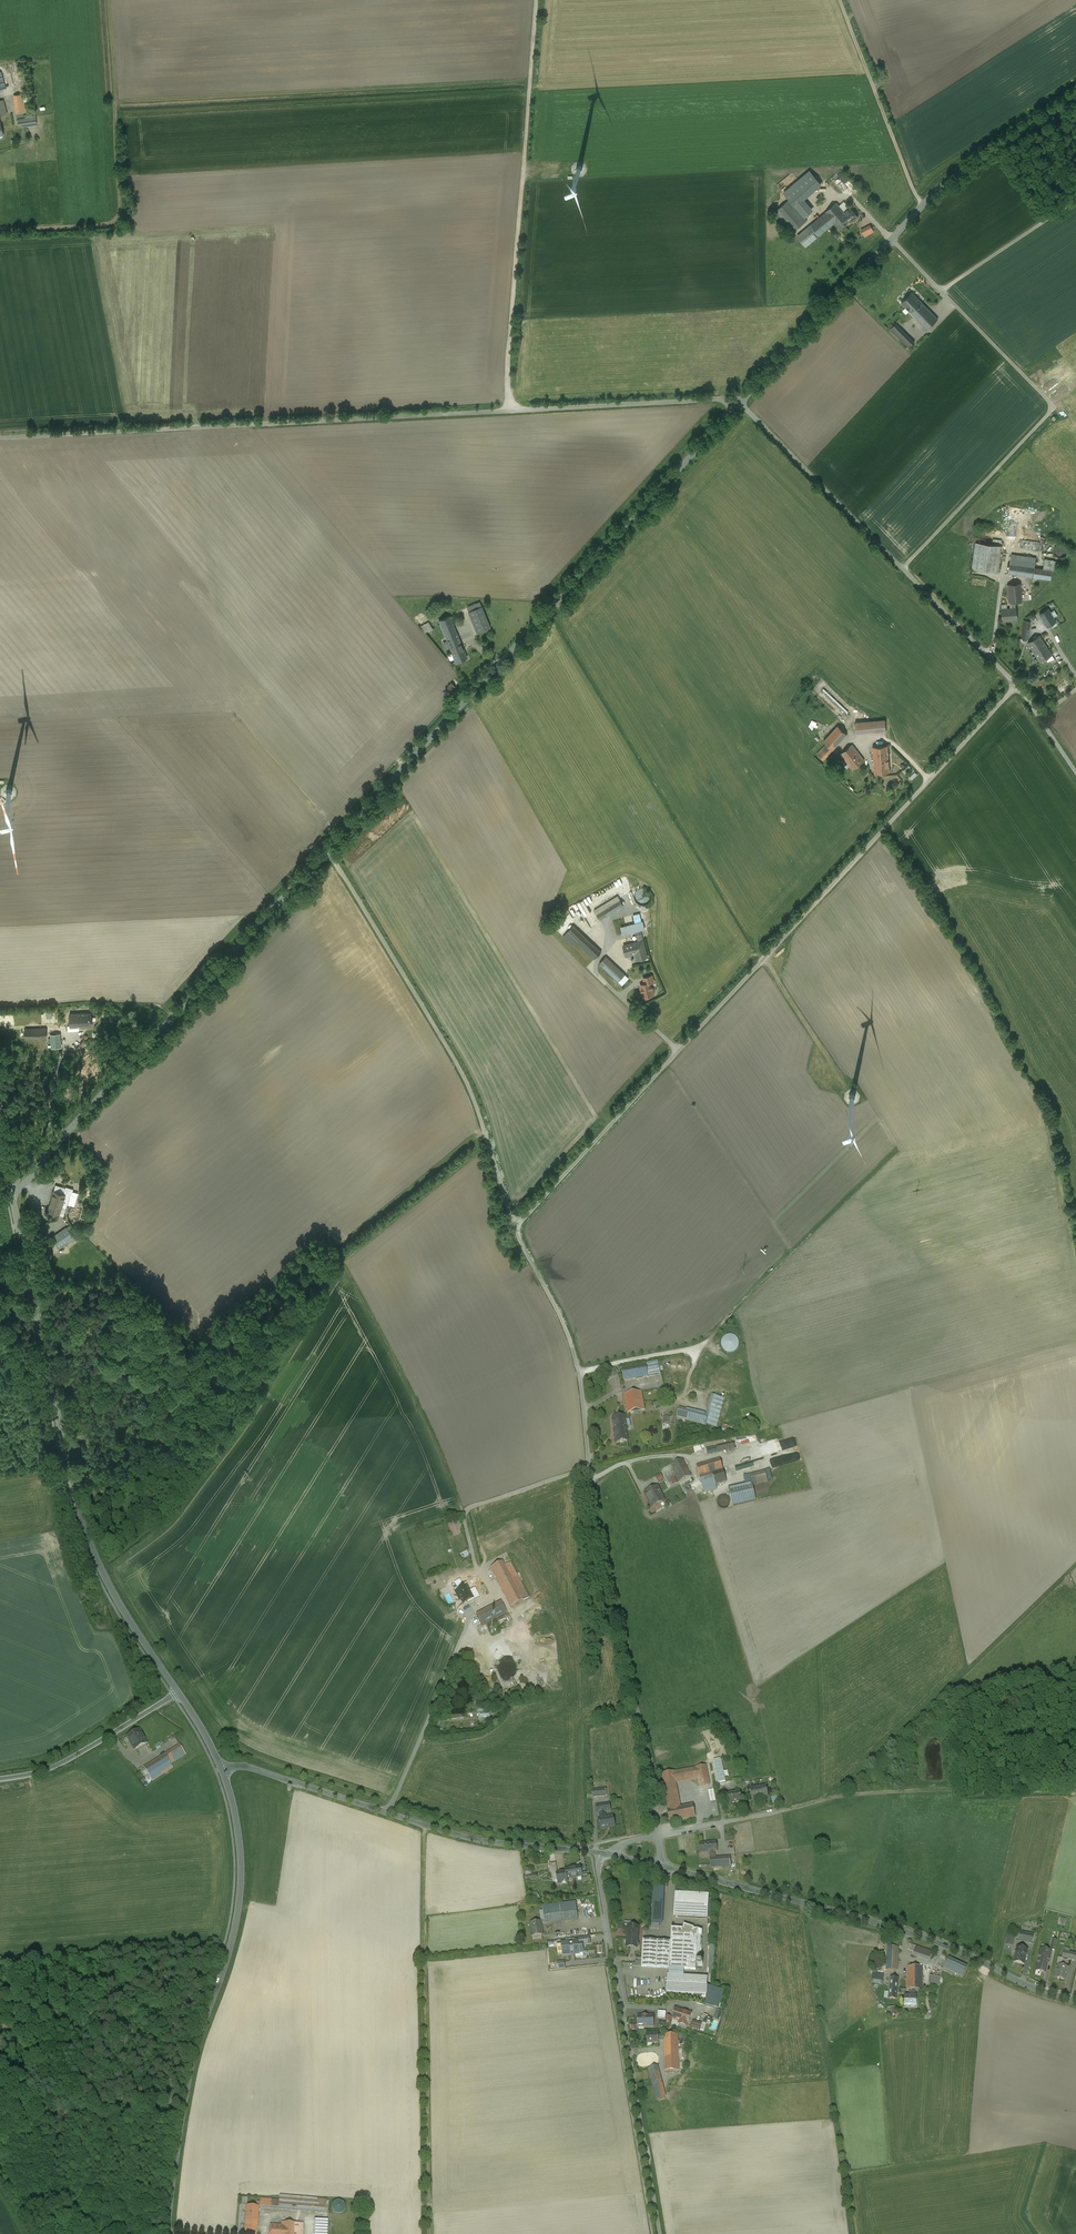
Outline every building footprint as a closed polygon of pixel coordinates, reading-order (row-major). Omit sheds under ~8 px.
[(23,94),(14,95),(16,113),(25,111),(23,94)] [(837,182),(843,191),(852,185),(842,170),(837,173),(841,179),(837,182)] [(804,218),(813,210),(803,199),(821,184),(810,171),(799,181),(784,193),(789,200),(804,218)] [(789,200),(775,212),(792,233),(807,221),(807,220),(804,218),(789,200)] [(826,212),(810,225),(819,236),(828,228),(835,222),(832,219),(842,210),(836,203),(826,211),(826,212)] [(858,216),(850,207),(844,212),(850,219),(850,220),(851,222),(853,220),(855,220),(856,219),(856,218),(858,216)] [(842,210),(832,219),(835,222),(840,228),(850,220),(850,219),(844,212),(842,210)] [(865,237),(875,232),(871,224),(861,229),(865,237)] [(819,236),(810,225),(802,233),(810,243),(819,236)] [(810,243),(802,233),(797,237),(806,247),(810,243)] [(912,292),(901,303),(910,312),(921,301),(912,292)] [(921,301),(910,312),(927,329),(938,319),(921,301)] [(911,339),(896,323),(890,329),(905,344),(911,339)] [(911,339),(905,344),(908,348),(914,342),(911,339)] [(1041,549),(1042,542),(1038,542),(1039,535),(1027,534),(1026,540),(1021,539),(1021,547),(1041,549)] [(1001,546),(976,542),(972,568),(998,571),(1001,546)] [(1067,553),(1068,551),(1067,548),(1066,546),(1063,544),(1061,544),(1058,544),(1056,546),(1054,548),(1054,551),(1054,553),(1056,556),(1058,557),(1061,558),(1064,557),(1066,556),(1067,553)] [(1036,558),(1011,554),(1010,561),(1029,564),(1028,576),(1033,577),(1035,567),(1036,558)] [(1043,568),(1035,567),(1033,577),(1051,579),(1054,560),(1045,559),(1043,568)] [(1029,564),(1010,561),(1009,573),(1028,576),(1029,564)] [(1020,583),(1008,584),(1010,602),(1015,602),(1022,601),(1020,583)] [(465,608),(459,603),(456,608),(462,612),(465,608)] [(481,606),(468,611),(477,632),(490,627),(481,606)] [(1011,608),(1002,609),(1003,620),(1017,619),(1016,608),(1011,608)] [(1048,609),(1040,614),(1048,626),(1056,621),(1048,609)] [(449,616),(439,620),(440,624),(449,645),(460,641),(449,616)] [(1031,621),(1023,620),(1022,631),(1023,631),(1029,632),(1031,621)] [(1045,632),(1028,643),(1034,652),(1046,646),(1051,642),(1045,632)] [(467,657),(460,641),(449,645),(456,662),(467,657)] [(1046,646),(1034,652),(1040,662),(1051,655),(1046,646)] [(834,722),(834,719),(833,717),(832,714),(830,713),(827,712),(824,713),(822,715),(821,717),(820,719),(821,722),(822,724),(825,726),(827,726),(830,726),(832,724),(834,722)] [(815,725),(816,726),(818,722),(812,720),(809,727),(813,729),(815,725)] [(885,720),(855,722),(856,733),(886,731),(885,720)] [(838,726),(823,741),(826,744),(833,750),(847,734),(838,726)] [(833,750),(826,744),(817,754),(823,759),(833,750)] [(864,760),(852,745),(840,754),(852,769),(864,760)] [(887,745),(873,746),(873,752),(874,763),(874,764),(889,763),(887,745)] [(889,763),(874,764),(875,773),(889,771),(889,763)] [(915,771),(910,777),(913,780),(918,774),(915,771)] [(651,900),(652,897),(651,893),(649,891),(646,889),(643,888),(639,889),(637,891),(635,894),(634,897),(635,901),(637,903),(640,905),(643,906),(646,905),(649,903),(651,900)] [(618,896),(594,910),(596,914),(620,899),(618,896)] [(620,899),(596,914),(600,919),(623,905),(620,899)] [(626,915),(612,918),(616,936),(636,931),(640,930),(645,928),(641,915),(630,918),(627,919),(626,915)] [(571,923),(564,930),(567,932),(573,925),(571,923)] [(573,925),(567,932),(577,942),(595,959),(601,952),(573,925)] [(577,942),(567,932),(563,936),(573,946),(577,942)] [(643,940),(623,945),(626,956),(635,953),(637,960),(647,957),(643,940)] [(606,956),(599,963),(605,968),(611,961),(606,956)] [(611,961),(605,968),(619,981),(625,974),(611,961)] [(652,989),(650,982),(640,985),(644,998),(654,995),(653,993),(654,993),(653,988),(652,989)] [(91,1013),(70,1014),(70,1027),(92,1026),(91,1013)] [(46,1028),(25,1029),(25,1039),(46,1038),(46,1028)] [(51,1034),(51,1038),(52,1048),(61,1047),(60,1033),(51,1034)] [(73,1189),(66,1187),(64,1193),(65,1194),(70,1195),(70,1196),(71,1196),(73,1189)] [(54,1190),(51,1198),(52,1199),(48,1211),(59,1214),(59,1213),(62,1205),(64,1198),(68,1200),(70,1196),(70,1195),(65,1194),(64,1193),(54,1190)] [(68,1200),(64,1198),(62,1205),(66,1206),(67,1203),(68,1204),(71,1196),(70,1196),(68,1200)] [(67,1227),(51,1237),(59,1248),(74,1238),(67,1227)] [(722,1347),(724,1350),(726,1352),(729,1353),(732,1352),(735,1351),(737,1350),(739,1347),(740,1344),(739,1341),(738,1338),(736,1336),(733,1335),(730,1334),(727,1335),(724,1337),(722,1340),(721,1343),(722,1347)] [(646,1364),(622,1369),(624,1381),(648,1376),(661,1374),(659,1362),(646,1365),(646,1364)] [(611,1371),(604,1376),(608,1381),(614,1376),(611,1371)] [(642,1392),(625,1396),(628,1414),(645,1411),(642,1392)] [(712,1395),(707,1414),(708,1415),(705,1425),(716,1427),(724,1398),(712,1395)] [(707,1414),(687,1409),(686,1410),(683,1409),(679,1408),(677,1417),(705,1425),(708,1415),(707,1414)] [(625,1416),(613,1418),(616,1431),(614,1432),(617,1443),(628,1441),(626,1430),(627,1430),(625,1416)] [(734,1442),(707,1448),(708,1454),(735,1449),(734,1442)] [(683,1459),(671,1466),(679,1482),(691,1476),(683,1459)] [(720,1459),(697,1466),(703,1489),(727,1482),(720,1459)] [(765,1471),(750,1475),(753,1485),(754,1485),(768,1482),(765,1471)] [(662,1474),(656,1477),(659,1483),(665,1480),(662,1474)] [(751,1484),(729,1489),(733,1506),(755,1501),(751,1484)] [(658,1487),(645,1493),(650,1503),(648,1504),(651,1508),(656,1506),(655,1505),(664,1500),(658,1487)] [(719,1506),(721,1508),(723,1509),(726,1508),(728,1507),(730,1505),(730,1503),(730,1500),(729,1498),(727,1496),(725,1495),(722,1496),(720,1497),(718,1499),(717,1501),(717,1504),(719,1506)] [(458,1521),(449,1524),(453,1536),(462,1534),(458,1521)] [(468,1551),(460,1554),(463,1560),(470,1556),(468,1551)] [(510,1563),(505,1566),(503,1562),(491,1568),(511,1607),(529,1598),(510,1563)] [(459,1572),(445,1580),(446,1580),(438,1584),(442,1591),(449,1587),(450,1589),(464,1582),(459,1572)] [(501,1602),(476,1614),(482,1626),(507,1613),(501,1602)] [(506,1616),(495,1622),(500,1632),(512,1626),(506,1616)] [(520,1645),(520,1643),(520,1640),(518,1638),(516,1636),(513,1636),(510,1637),(508,1638),(507,1640),(506,1643),(507,1646),(508,1648),(511,1649),(513,1650),(516,1649),(518,1648),(520,1645)] [(489,1708),(478,1709),(478,1717),(490,1716),(489,1708)] [(140,1730),(127,1737),(133,1746),(145,1740),(140,1730)] [(145,1740),(133,1746),(138,1756),(150,1750),(145,1740)] [(180,1745),(165,1755),(170,1764),(186,1754),(180,1745)] [(165,1755),(144,1768),(152,1781),(173,1768),(170,1764),(165,1755)] [(718,1783),(726,1782),(722,1758),(714,1759),(718,1783)] [(674,1772),(663,1774),(669,1810),(668,1810),(670,1822),(695,1817),(693,1805),(680,1807),(676,1783),(699,1778),(700,1787),(710,1785),(706,1766),(697,1767),(697,1768),(674,1772)] [(766,1786),(751,1789),(753,1801),(759,1800),(759,1799),(768,1797),(766,1786)] [(740,1791),(728,1794),(730,1804),(742,1801),(741,1796),(740,1791)] [(609,1803),(596,1806),(598,1813),(600,1813),(601,1819),(606,1818),(605,1812),(611,1810),(609,1803)] [(601,1819),(599,1819),(601,1830),(607,1829),(607,1828),(615,1826),(613,1816),(606,1818),(601,1819)] [(717,1842),(700,1843),(701,1853),(710,1852),(711,1858),(716,1858),(715,1852),(717,1852),(717,1842)] [(711,1858),(710,1858),(711,1868),(731,1866),(730,1857),(716,1858),(711,1858)] [(556,1863),(549,1865),(551,1876),(553,1876),(558,1875),(557,1873),(558,1873),(556,1863)] [(581,1867),(565,1869),(566,1871),(567,1879),(582,1877),(582,1876),(582,1872),(581,1867)] [(558,1873),(557,1873),(558,1875),(559,1881),(559,1883),(562,1883),(563,1884),(566,1884),(567,1883),(567,1882),(568,1882),(567,1879),(566,1871),(558,1873)] [(664,1887),(653,1887),(652,1924),(663,1925),(664,1887)] [(709,1896),(676,1894),(674,1916),(708,1918),(709,1896)] [(576,1902),(543,1906),(545,1921),(545,1924),(578,1920),(576,1902)] [(545,1921),(531,1923),(532,1937),(533,1937),(534,1940),(542,1939),(542,1936),(543,1935),(542,1924),(545,1924),(545,1921)] [(639,1927),(628,1926),(627,1933),(628,1933),(627,1947),(637,1948),(638,1948),(639,1946),(640,1944),(638,1943),(639,1941),(638,1941),(639,1927)] [(1030,1934),(1021,1932),(1019,1940),(1029,1943),(1030,1937),(1030,1934)] [(589,1937),(579,1938),(580,1943),(582,1942),(582,1945),(590,1944),(589,1937)] [(569,1943),(562,1944),(564,1956),(570,1955),(570,1954),(575,1954),(575,1958),(583,1957),(583,1953),(582,1945),(582,1942),(580,1943),(578,1943),(578,1942),(574,1942),(574,1943),(569,1944),(569,1943)] [(916,1946),(909,1944),(907,1950),(914,1952),(916,1946)] [(898,1948),(888,1947),(888,1954),(887,1971),(897,1971),(898,1948)] [(930,1951),(919,1947),(917,1954),(927,1958),(930,1951)] [(1027,1949),(1017,1947),(1014,1961),(1014,1962),(1024,1964),(1027,1949)] [(1045,1951),(1041,1950),(1041,1951),(1039,1952),(1039,1953),(1040,1955),(1039,1960),(1048,1962),(1049,1962),(1051,1951),(1046,1950),(1045,1951)] [(1069,1953),(1064,1952),(1062,1958),(1063,1958),(1061,1966),(1058,1965),(1055,1978),(1065,1980),(1068,1967),(1066,1967),(1068,1959),(1069,1953)] [(1069,1953),(1068,1959),(1075,1961),(1075,1957),(1075,1955),(1069,1953)] [(876,1969),(878,1969),(880,1969),(882,1968),(883,1966),(884,1964),(884,1962),(884,1960),(883,1958),(881,1957),(880,1956),(877,1956),(875,1956),(874,1957),(872,1959),(871,1961),(871,1963),(872,1965),(873,1967),(874,1968),(876,1969)] [(968,1966),(949,1957),(944,1968),(958,1975),(962,1977),(968,1966)] [(1048,1962),(1039,1960),(1038,1964),(1036,1965),(1036,1967),(1037,1968),(1036,1970),(1040,1971),(1040,1972),(1045,1973),(1048,1962)] [(923,1967),(908,1966),(908,1989),(915,1990),(922,1990),(923,1967)] [(707,1978),(668,1976),(667,1992),(707,1994),(707,1978)] [(940,1977),(931,1976),(930,1985),(939,1986),(940,1977)] [(898,1978),(891,1978),(889,1998),(896,1998),(898,1978)] [(909,1996),(905,1996),(904,2006),(917,2006),(917,1996),(915,1996),(915,1990),(909,1989),(909,1996)] [(681,2010),(676,2008),(674,2013),(675,2014),(673,2019),(680,2021),(679,2023),(687,2026),(688,2024),(692,2014),(681,2011),(681,2010)] [(723,2011),(717,2009),(714,2019),(720,2021),(723,2011)] [(705,2012),(703,2026),(707,2026),(707,2021),(712,2021),(713,2017),(709,2016),(709,2013),(705,2012)] [(653,2016),(638,2016),(639,2025),(644,2025),(644,2027),(654,2026),(653,2016)] [(702,2023),(694,2021),(692,2027),(700,2030),(702,2023)] [(659,2033),(647,2033),(647,2044),(648,2043),(653,2043),(659,2043),(659,2040),(659,2035),(659,2033)] [(678,2035),(664,2035),(664,2040),(665,2071),(679,2071),(678,2035)] [(658,2066),(648,2068),(651,2080),(657,2100),(666,2098),(665,2094),(658,2066)] [(326,2200),(280,2196),(279,2200),(280,2200),(279,2209),(325,2213),(326,2200)] [(279,2200),(260,2198),(260,2202),(260,2207),(279,2209),(280,2200),(279,2200)] [(333,2211),(335,2213),(338,2214),(340,2213),(342,2212),(344,2211),(345,2208),(345,2206),(344,2203),(342,2201),(340,2200),(337,2200),(335,2201),(333,2203),(332,2206),(332,2209),(333,2211)] [(247,2205),(240,2205),(238,2231),(245,2232),(247,2205)] [(257,2206),(247,2205),(245,2232),(256,2233),(259,2207),(259,2206),(257,2206)] [(315,2219),(314,2233),(327,2233),(328,2220),(315,2219)] [(282,2222),(282,2225),(282,2233),(296,2233),(297,2223),(282,2222)]
